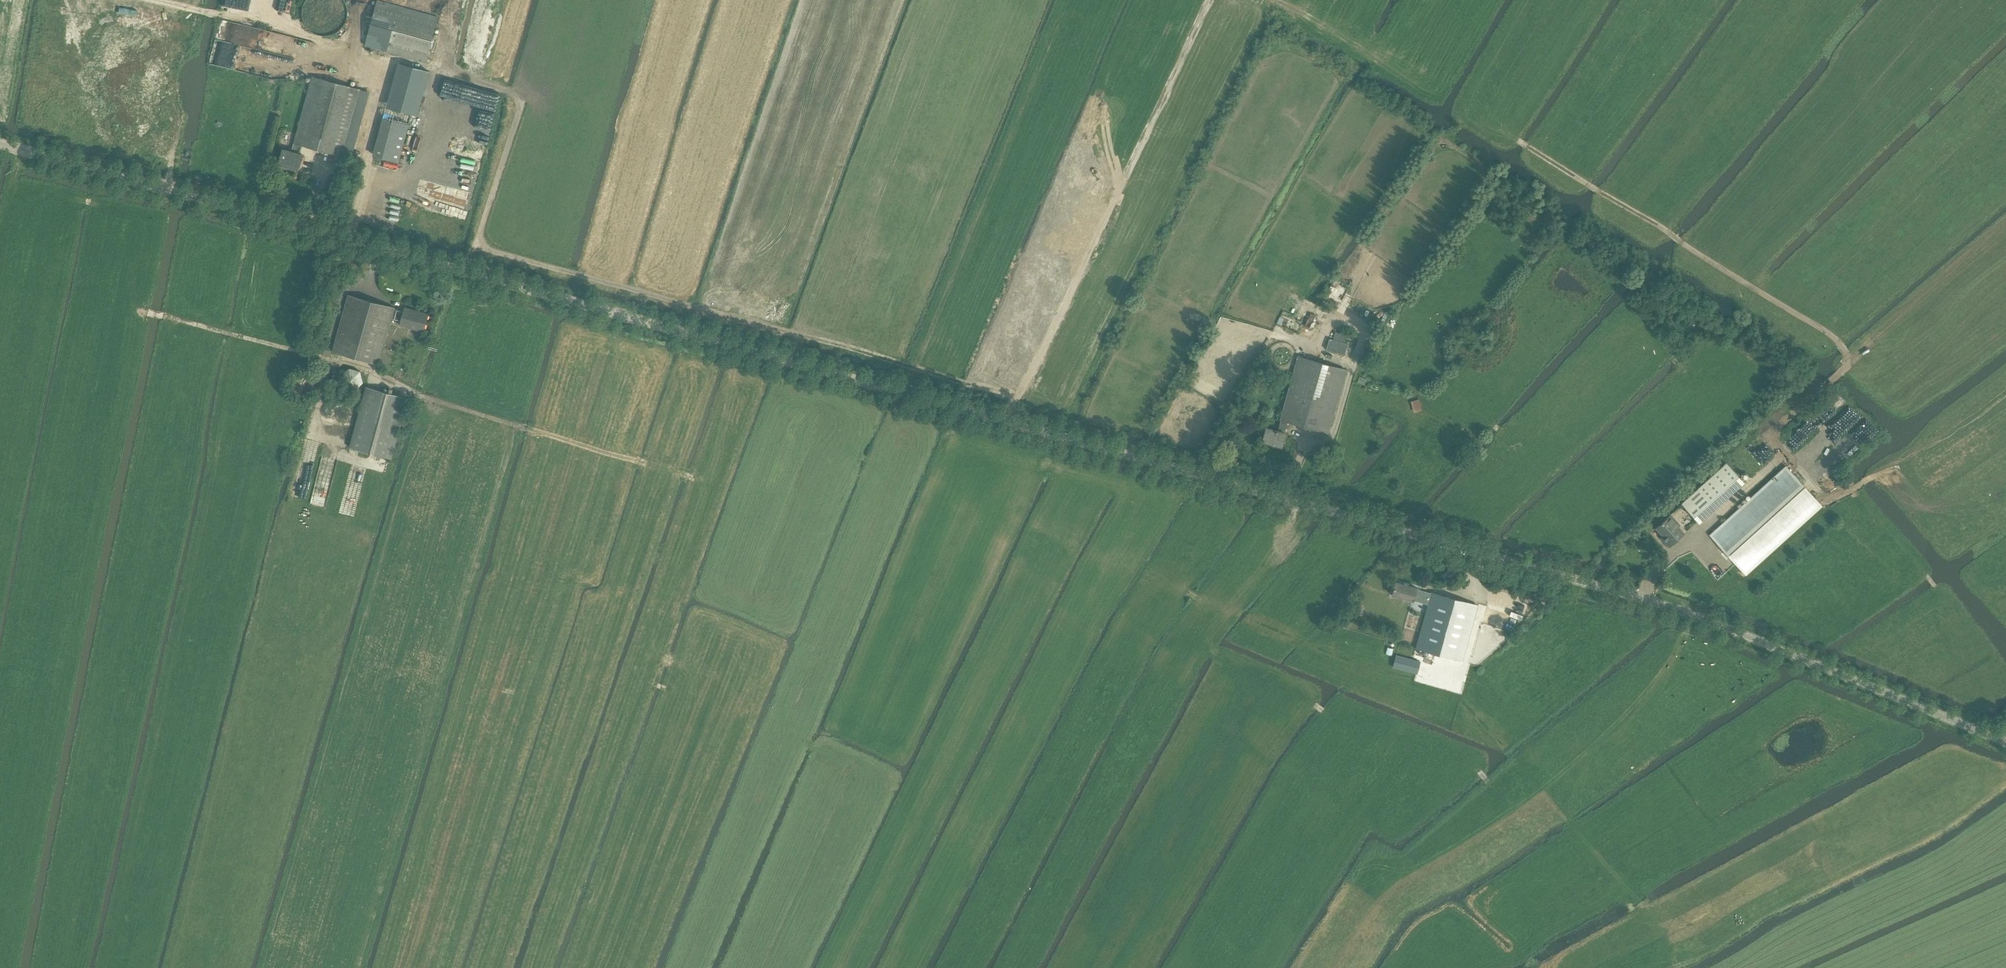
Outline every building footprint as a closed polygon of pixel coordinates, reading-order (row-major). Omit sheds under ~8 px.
[(377,1),(365,46),(426,62),(438,17),(377,1)] [(342,156),(360,89),(312,76),(292,152),(283,149),(279,165),(298,170),(302,155),(299,154),(301,145),(342,156)] [(400,325),(423,331),(428,314),(405,308),(404,312),(394,309),(395,308),(348,295),(332,351),(379,364),(392,318),(401,321),(400,325)] [(1328,339),(1325,350),(1343,355),(1346,344),(1328,339)] [(1262,441),(1281,447),(1285,433),(1284,433),(1288,422),(1328,433),(1346,370),(1298,356),(1280,420),(1281,420),(1278,431),(1266,428),(1262,441)] [(349,369),(341,377),(344,387),(354,390),(362,382),(359,372),(349,369)] [(366,387),(350,447),(392,459),(408,398),(366,387)] [(1681,504),(1697,521),(1742,481),(1726,463),(1681,504)] [(1709,535),(1745,575),(1822,506),(1786,466),(1709,535)] [(1670,515),(1656,528),(1666,539),(1664,541),(1669,547),(1684,533),(1670,518),(1672,517),(1670,515)] [(1413,600),(1428,605),(1415,648),(1462,661),(1478,605),(1431,592),(1431,593),(1417,589),(1417,588),(1396,582),(1392,595),(1413,601),(1413,600)] [(1420,661),(1396,655),(1393,667),(1417,674),(1420,661)]
